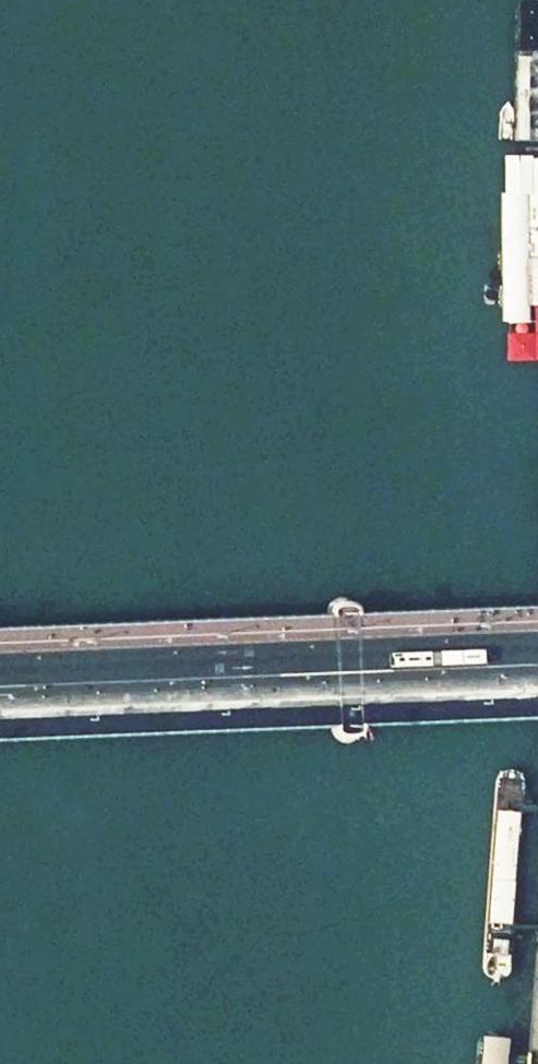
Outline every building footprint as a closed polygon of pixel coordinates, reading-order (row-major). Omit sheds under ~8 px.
[(483,132),(526,132),(528,0),(484,0),(483,132)] [(530,105),(537,105),(537,0),(532,0),(530,105)] [(508,155),(506,319),(537,319),(537,155),(508,155)] [(498,775),(485,969),(489,975),(495,978),(506,977),(512,971),(515,926),(523,807),(525,779),(521,771),(511,767),(502,768),(498,775)] [(483,1034),(479,1038),(477,1063),(502,1063),(502,1056),(503,1039),(499,1036),(483,1034)]
